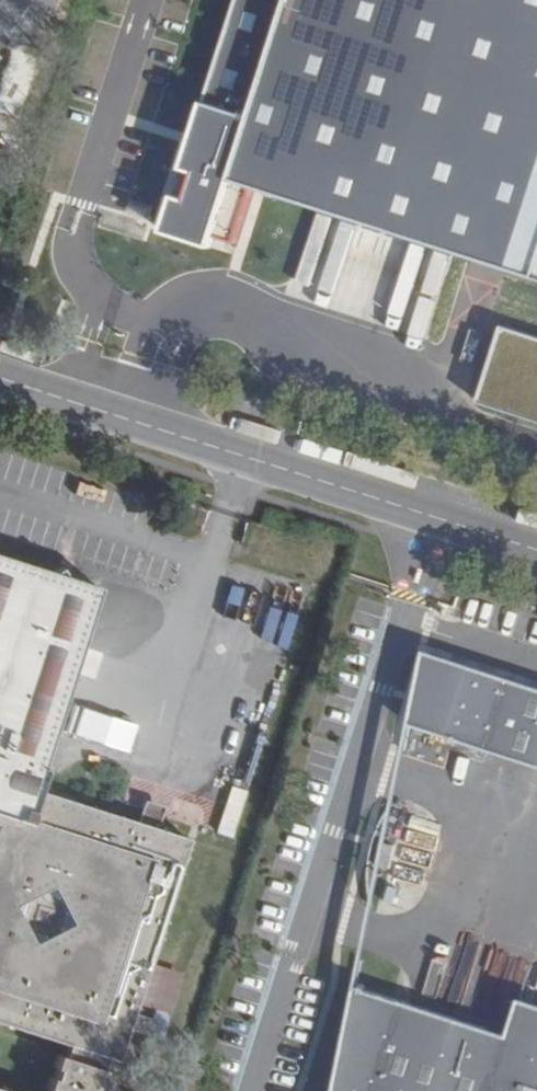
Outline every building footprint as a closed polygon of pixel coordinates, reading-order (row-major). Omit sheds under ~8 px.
[(236,239),(249,183),(219,176),(229,133),(194,125),(171,224),(236,239)] [(0,216),(0,252),(10,220),(0,216)] [(504,322),(479,404),(536,422),(536,333),(504,322)] [(108,1056),(120,1060),(190,837),(162,829),(136,821),(39,790),(47,767),(41,765),(98,587),(0,557),(0,1024),(69,1045),(64,1059),(59,1058),(56,1069),(59,1070),(57,1079),(53,1078),(51,1088),(55,1089),(54,1090),(108,1090),(110,1081),(103,1071),(108,1056)] [(410,726),(536,766),(536,687),(424,650),(410,726)] [(127,751),(136,724),(82,707),(73,733),(127,751)] [(143,800),(136,821),(162,829),(168,808),(143,800)] [(389,840),(381,837),(373,849),(372,855),(370,869),(382,872),(388,874),(399,843),(389,840)] [(523,995),(511,1033),(361,984),(341,1090),(536,1090),(536,1000),(523,995)]
